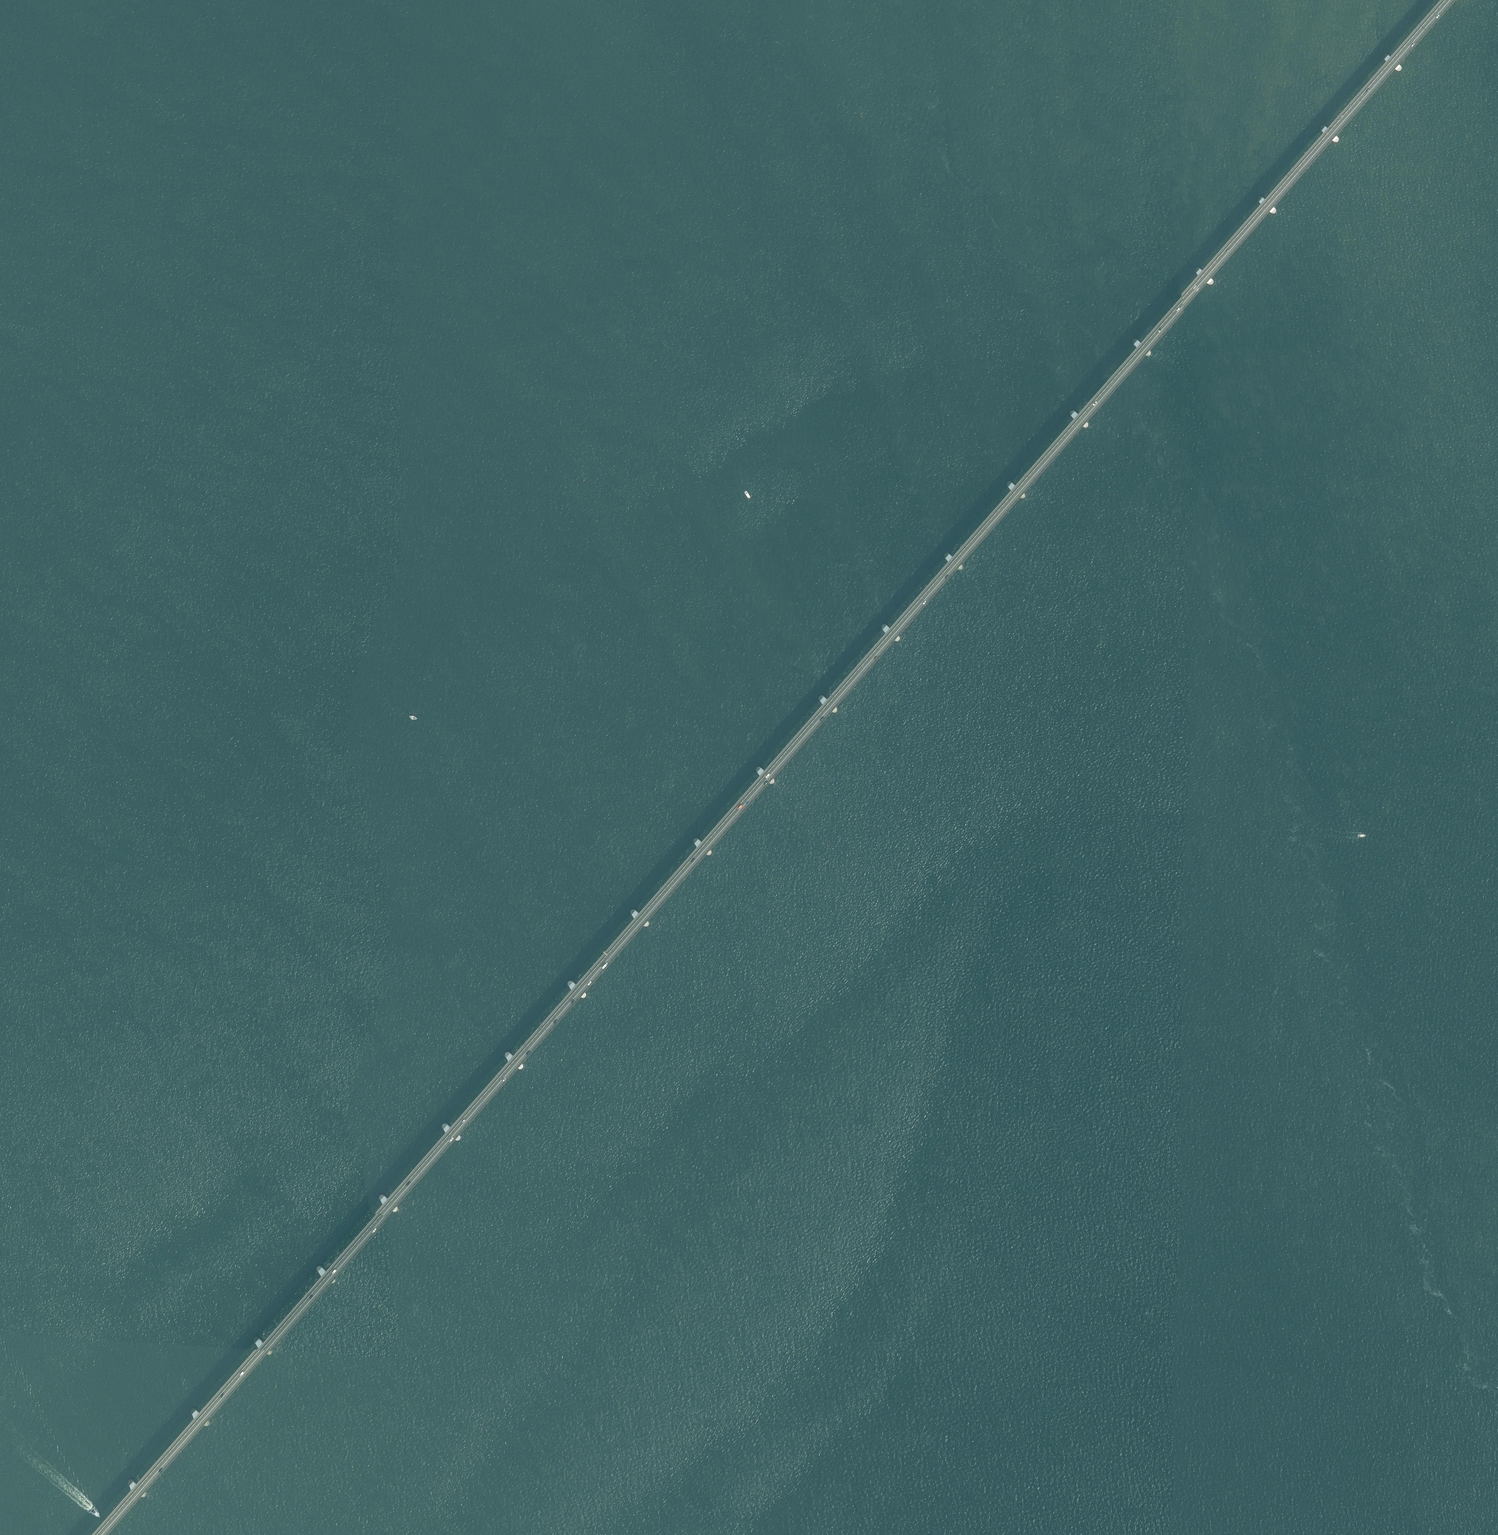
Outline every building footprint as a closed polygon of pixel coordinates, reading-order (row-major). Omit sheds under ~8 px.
[(1402,67),(1389,55),(1388,54),(1386,54),(1385,54),(1384,55),(1384,56),(1383,57),(1384,58),(1385,59),(1398,71),(1399,72),(1400,72),(1401,72),(1402,71),(1403,70),(1403,69),(1403,67),(1402,67)] [(1339,138),(1326,126),(1324,126),(1323,125),(1322,126),(1321,126),(1321,127),(1320,129),(1321,130),(1321,131),(1335,143),(1336,143),(1337,144),(1338,143),(1339,143),(1340,141),(1340,140),(1340,139),(1339,138)] [(1277,209),(1263,197),(1262,196),(1261,196),(1260,197),(1259,197),(1258,198),(1258,200),(1258,201),(1259,202),(1273,214),(1274,214),(1275,214),(1276,214),(1277,213),(1277,212),(1278,211),(1277,210),(1277,209)] [(1213,281),(1200,269),(1199,268),(1198,268),(1197,268),(1196,269),(1195,270),(1195,271),(1195,272),(1196,273),(1209,285),(1210,286),(1212,286),(1213,286),(1214,285),(1214,284),(1214,283),(1214,282),(1213,281)] [(1152,351),(1139,339),(1138,338),(1137,338),(1135,338),(1134,339),(1134,340),(1134,341),(1134,342),(1135,343),(1148,355),(1149,356),(1150,356),(1152,356),(1152,355),(1153,354),(1153,353),(1153,352),(1152,351)] [(1089,422),(1076,410),(1075,410),(1073,409),(1072,410),(1071,410),(1071,411),(1071,413),(1071,414),(1072,415),(1085,427),(1086,427),(1087,428),(1088,427),(1089,427),(1090,425),(1090,424),(1090,423),(1089,422)] [(1026,493),(1012,481),(1011,481),(1010,480),(1009,481),(1008,481),(1007,482),(1007,484),(1007,485),(1008,486),(1022,498),(1023,498),(1024,499),(1025,498),(1026,498),(1027,497),(1027,495),(1026,494),(1026,493)] [(963,565),(950,553),(949,552),(948,552),(947,552),(946,553),(945,554),(945,555),(945,556),(946,557),(959,569),(960,570),(961,570),(963,570),(964,569),(964,568),(964,567),(964,566),(963,565)] [(900,636),(887,624),(886,623),(884,623),(883,623),(882,624),(882,625),(882,626),(882,627),(883,628),(896,640),(897,641),(898,641),(899,641),(900,640),(901,639),(901,638),(901,637),(900,636)] [(837,707),(824,695),(823,694),(822,694),(820,695),(819,695),(819,696),(819,697),(819,699),(820,700),(833,712),(834,712),(835,712),(837,712),(837,711),(838,710),(838,709),(838,708),(837,707)] [(775,779),(761,767),(760,766),(759,766),(758,766),(757,767),(756,768),(756,769),(756,770),(757,771),(770,783),(771,784),(773,784),(774,784),(775,783),(775,782),(776,781),(775,780),(775,779)] [(711,850),(698,838),(697,837),(696,837),(695,837),(694,838),(693,839),(693,840),(693,841),(694,842),(707,854),(708,855),(710,855),(711,855),(712,854),(712,853),(712,852),(712,851),(711,850)] [(649,921),(635,909),(634,908),(633,908),(632,908),(631,909),(630,910),(630,911),(630,912),(631,913),(645,925),(646,926),(647,926),(648,926),(649,925),(649,924),(650,923),(649,922),(649,921)] [(585,992),(572,980),(571,979),(570,979),(569,979),(568,980),(567,981),(567,982),(567,983),(568,984),(581,997),(582,997),(584,997),(585,997),(586,996),(586,995),(586,994),(586,993),(585,992)] [(523,1064),(509,1052),(508,1051),(507,1051),(506,1051),(505,1052),(504,1053),(504,1054),(504,1055),(505,1056),(518,1068),(520,1069),(521,1069),(522,1069),(523,1068),(523,1067),(524,1066),(523,1065),(523,1064)] [(460,1135),(447,1123),(445,1123),(444,1123),(443,1123),(442,1124),(442,1125),(441,1126),(442,1127),(442,1128),(456,1140),(457,1141),(458,1141),(459,1140),(460,1140),(461,1139),(461,1138),(461,1136),(460,1135)] [(397,1207),(384,1195),(383,1194),(381,1194),(380,1194),(379,1195),(379,1196),(379,1197),(379,1198),(380,1199),(393,1211),(394,1212),(395,1212),(396,1212),(397,1211),(398,1210),(398,1209),(398,1208),(397,1207)] [(334,1278),(321,1266),(320,1266),(319,1266),(317,1266),(316,1267),(316,1268),(316,1269),(316,1270),(317,1271),(330,1283),(331,1284),(332,1284),(334,1283),(335,1282),(335,1280),(335,1279),(334,1278)] [(273,1348),(259,1336),(258,1336),(257,1335),(256,1336),(255,1336),(254,1337),(254,1339),(255,1340),(255,1341),(269,1353),(270,1353),(271,1354),(272,1353),(273,1353),(274,1351),(274,1350),(274,1349),(273,1348)] [(209,1420),(196,1408),(195,1407),(194,1407),(193,1407),(192,1408),(191,1409),(191,1410),(191,1412),(192,1413),(205,1425),(206,1425),(208,1425),(209,1425),(210,1424),(210,1423),(210,1422),(210,1421),(209,1420)] [(147,1491),(133,1479),(132,1478),(131,1478),(130,1478),(129,1479),(128,1480),(128,1481),(128,1482),(129,1483),(143,1495),(144,1496),(145,1496),(146,1496),(147,1495),(147,1494),(148,1493),(147,1492),(147,1491)]
